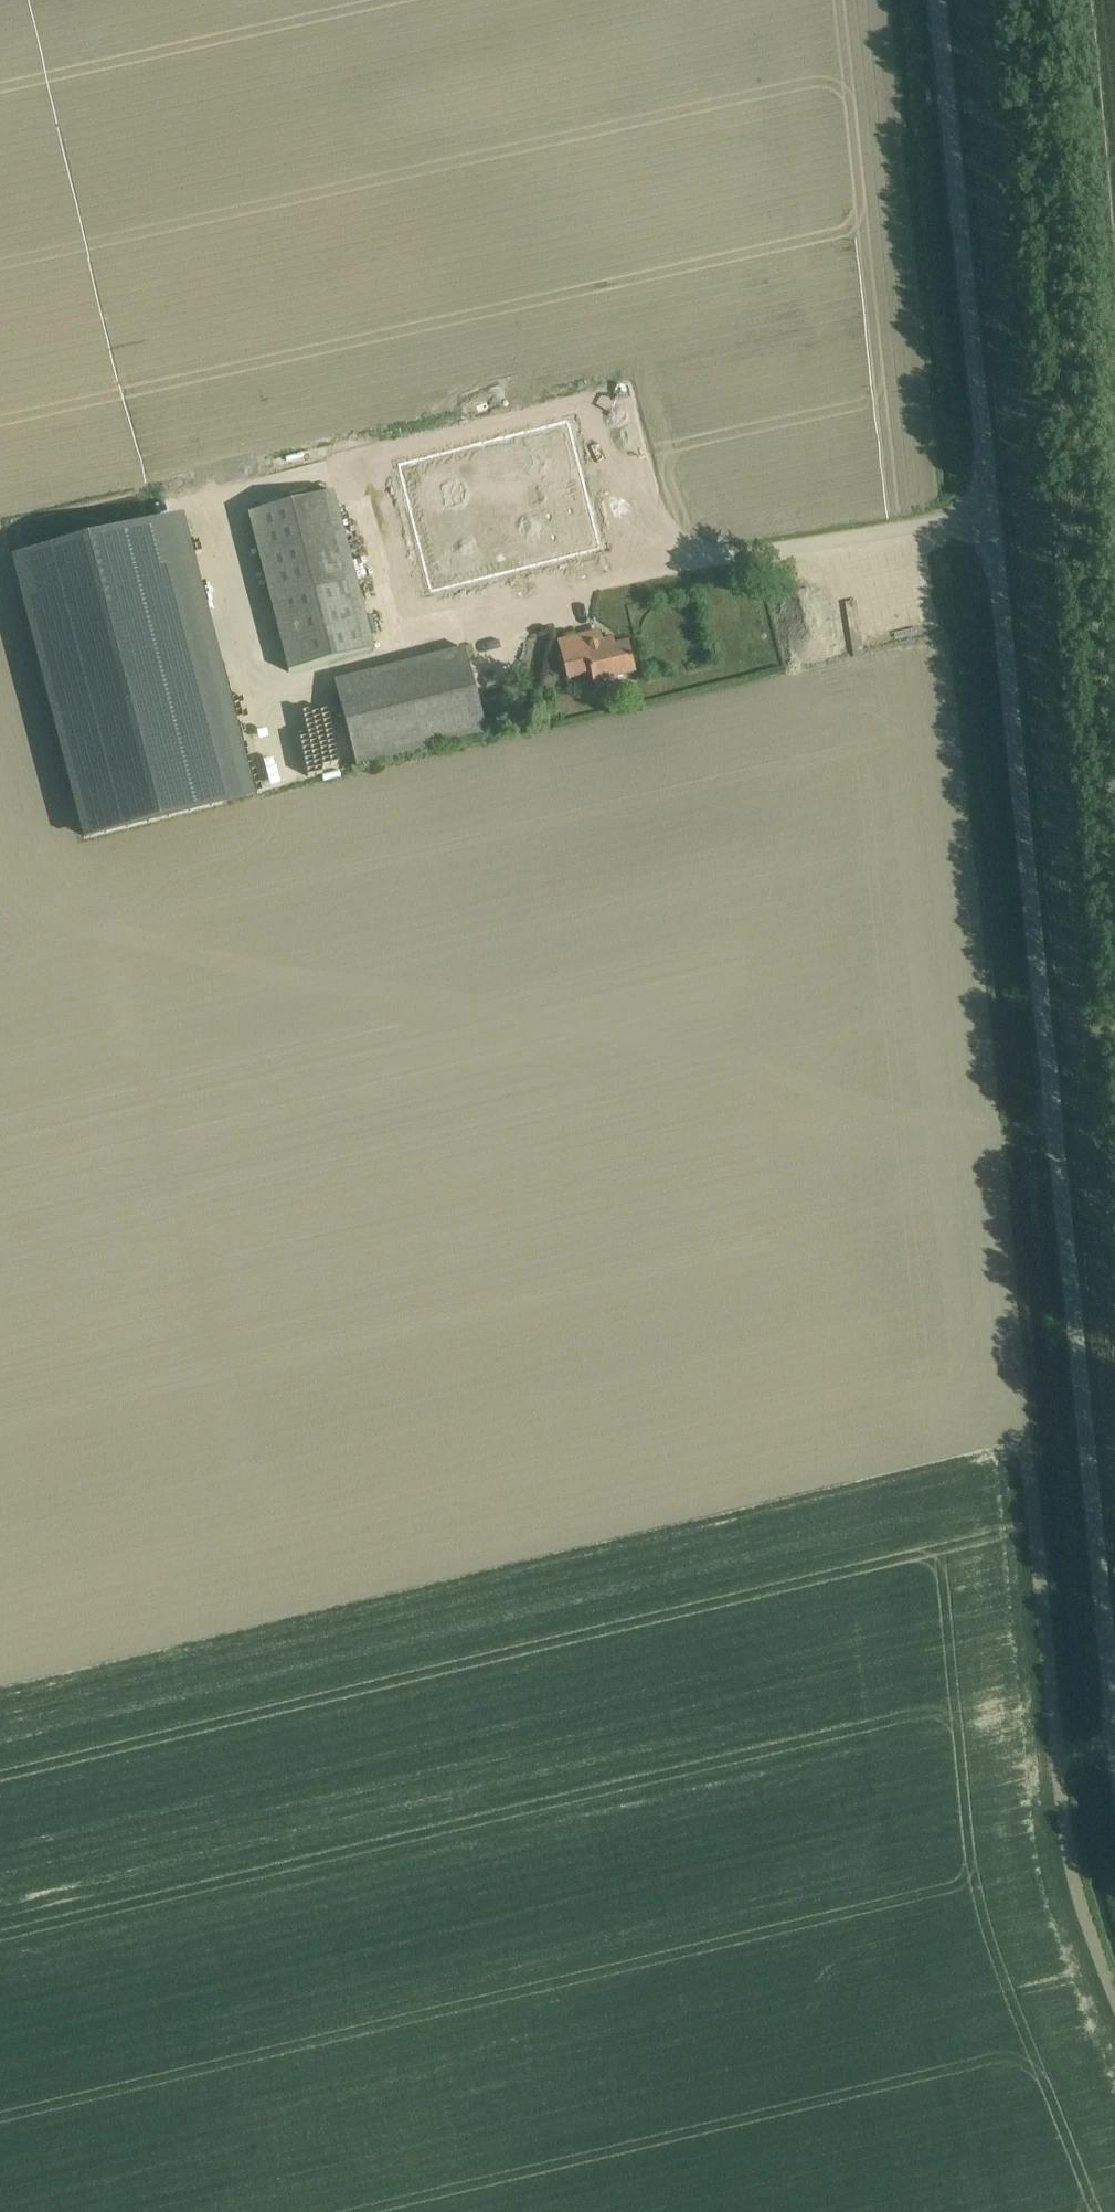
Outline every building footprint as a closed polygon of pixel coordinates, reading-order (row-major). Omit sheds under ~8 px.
[(487,441),(396,464),(397,465),(400,477),(408,511),(409,512),(418,546),(423,569),(430,594),(468,584),(515,572),(545,564),(602,550),(591,507),(581,467),(573,437),(569,420),(528,430),(487,441)] [(248,515),(289,673),(374,651),(333,493),(248,515)] [(13,559),(85,841),(254,798),(182,515),(13,559)] [(598,632),(582,637),(585,648),(561,654),(567,680),(591,674),(593,683),(634,673),(627,645),(614,649),(612,641),(601,643),(598,632)] [(464,649),(334,682),(356,768),(486,734),(464,649)] [(345,763),(319,672),(317,673),(333,731),(316,736),(325,768),(345,763)]
